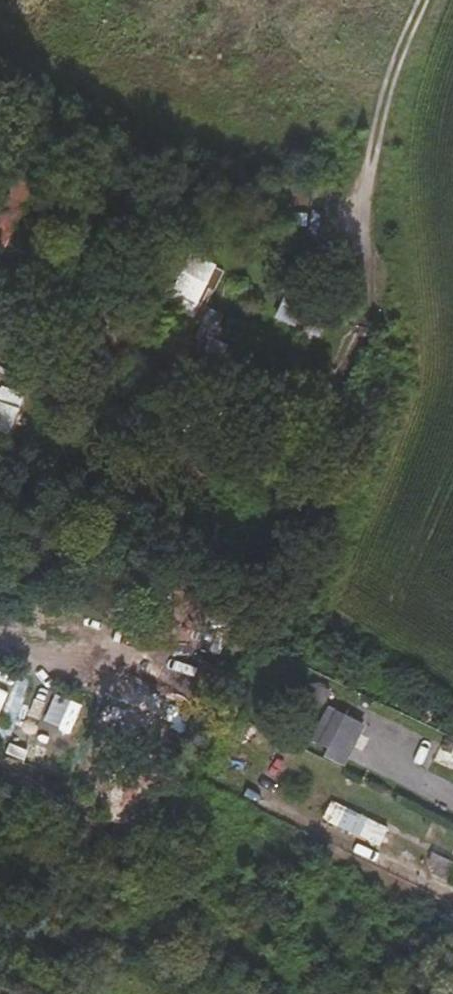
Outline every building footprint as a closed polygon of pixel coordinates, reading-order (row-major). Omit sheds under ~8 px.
[(0,182),(0,250),(3,252),(34,186),(5,172),(0,182)] [(208,315),(222,321),(233,295),(243,299),(251,278),(212,261),(201,284),(207,287),(199,305),(211,310),(208,315)] [(307,303),(298,325),(341,344),(350,322),(307,303)] [(246,343),(236,367),(252,374),(263,350),(246,343)] [(6,432),(20,392),(0,385),(0,430),(6,432)] [(189,678),(181,706),(206,716),(215,689),(189,678)] [(344,765),(365,722),(328,704),(311,739),(329,748),(325,756),(344,765)] [(420,753),(410,777),(425,783),(435,759),(420,753)] [(335,796),(325,816),(382,842),(391,822),(335,796)] [(441,863),(452,868),(452,851),(438,844),(434,852),(441,863)]
